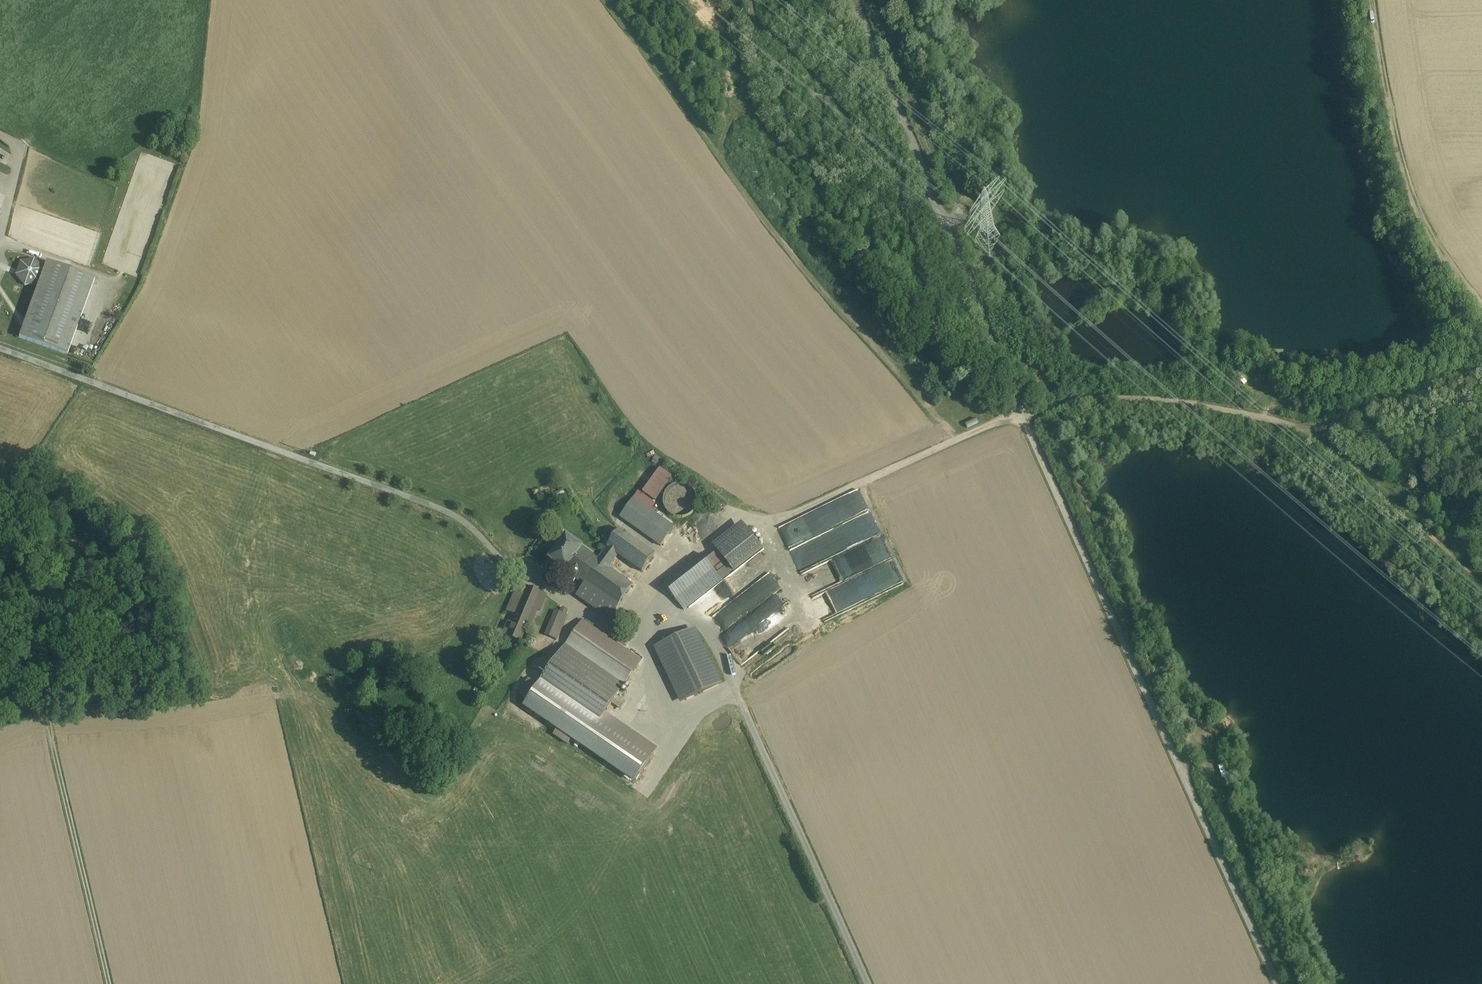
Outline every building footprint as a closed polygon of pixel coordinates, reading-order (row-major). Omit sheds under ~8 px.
[(37,259),(20,262),(17,277),(25,288),(39,285),(45,269),(37,259)] [(69,354),(98,279),(48,260),(45,269),(39,285),(19,336),(69,354)] [(672,479),(660,470),(644,494),(657,502),(672,479)] [(638,490),(633,499),(653,511),(658,503),(638,490)] [(800,539),(870,511),(862,491),(777,525),(787,550),(802,544),(800,539)] [(633,499),(620,518),(660,545),(673,526),(633,499)] [(743,524),(715,547),(733,570),(762,547),(743,524)] [(635,585),(611,569),(620,556),(646,574),(658,556),(620,530),(608,547),(594,566),(597,568),(585,585),(619,608),(635,585)] [(583,550),(566,538),(549,564),(566,575),(583,550)] [(598,559),(583,550),(566,575),(581,585),(598,559)] [(702,556),(664,585),(684,611),(722,582),(702,556)] [(547,596),(519,584),(506,613),(515,617),(511,626),(507,624),(501,637),(523,646),(538,610),(541,612),(547,596)] [(585,585),(577,598),(611,621),(619,608),(585,585)] [(568,617),(555,612),(544,638),(558,643),(568,617)] [(582,620),(565,647),(626,686),(643,660),(582,620)] [(723,637),(729,646),(753,630),(747,621),(723,637)] [(654,645),(677,703),(720,686),(697,628),(654,645)] [(565,647),(541,682),(602,722),(607,715),(626,686),(565,647)] [(519,694),(527,698),(535,683),(527,678),(519,694)] [(602,722),(541,682),(525,707),(638,781),(659,750),(607,715),(602,722)]
